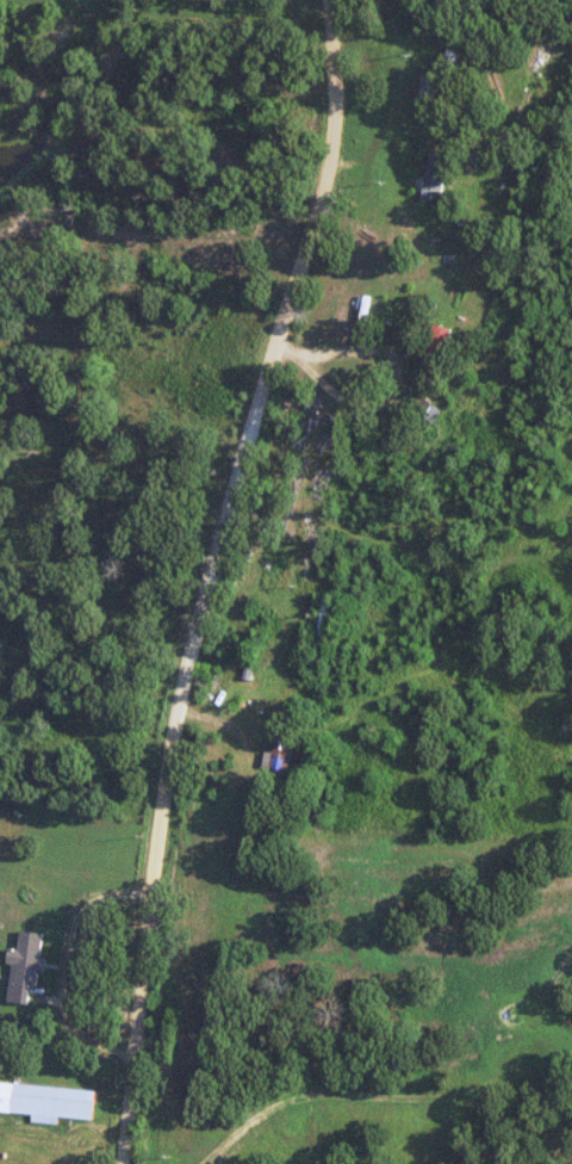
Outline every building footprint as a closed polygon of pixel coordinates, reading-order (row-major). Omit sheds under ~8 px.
[(437,84),(428,78),(415,99),(424,105),(437,84)] [(411,185),(421,186),(419,198),(439,202),(446,156),(427,153),(423,177),(413,176),(411,185)] [(449,328),(430,324),(419,371),(438,375),(449,328)] [(439,411),(417,394),(406,408),(428,425),(439,411)] [(265,767),(285,771),(293,734),(274,730),(265,767)] [(11,964),(6,1002),(27,1004),(29,984),(37,985),(43,933),(19,931),(17,949),(7,948),(5,963),(11,964)] [(93,1089),(0,1083),(0,1115),(55,1118),(55,1117),(91,1119),(93,1089)]
